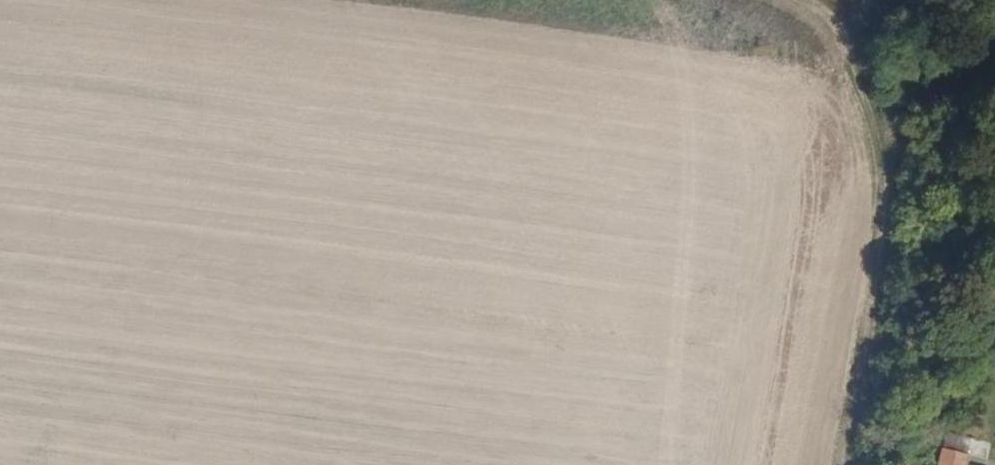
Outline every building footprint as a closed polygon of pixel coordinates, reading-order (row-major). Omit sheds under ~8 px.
[(970,455),(944,448),(939,464),(967,464),(970,455)]
